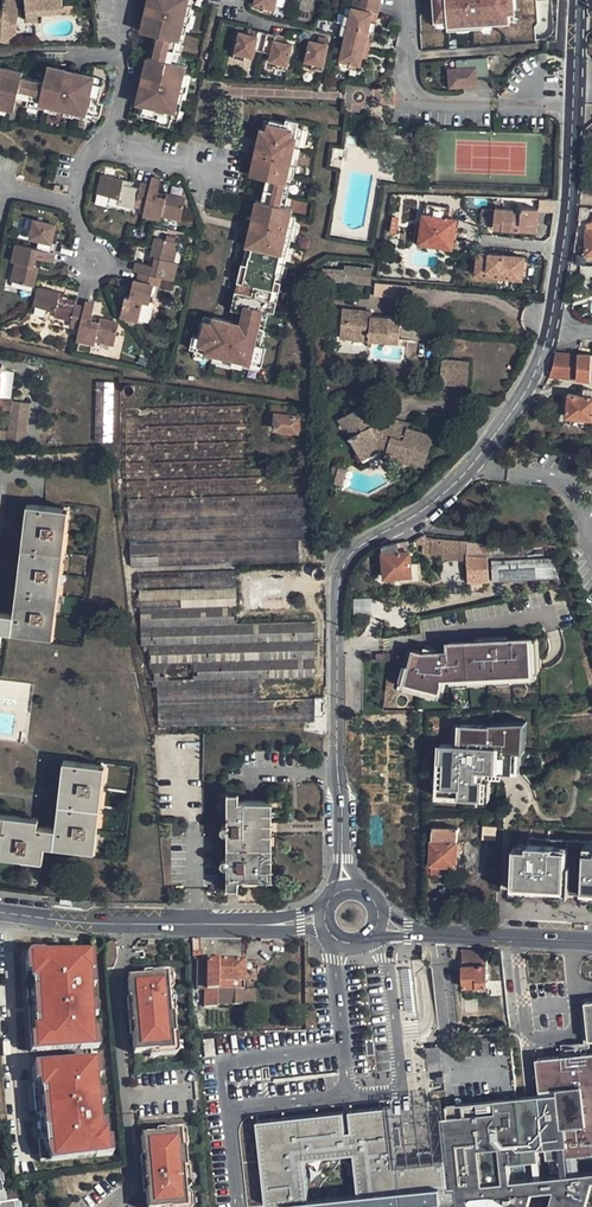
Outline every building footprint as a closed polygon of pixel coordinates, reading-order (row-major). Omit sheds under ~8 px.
[(26,21),(38,21),(38,16),(37,8),(63,6),(62,0),(25,0),(26,21)] [(142,112),(159,116),(158,121),(170,123),(172,119),(174,109),(175,109),(177,99),(182,100),(184,91),(179,91),(181,81),(186,82),(189,72),(184,71),(186,65),(178,63),(172,62),(175,48),(178,36),(179,36),(180,32),(185,34),(188,21),(183,20),(185,13),(190,14),(192,5),(186,4),(187,0),(148,0),(142,28),(159,32),(153,57),(149,56),(138,101),(145,103),(142,112)] [(261,10),(272,13),(275,0),(252,0),(252,2),(262,4),(261,10)] [(357,7),(350,5),(348,13),(344,33),(338,58),(359,63),(361,55),(365,37),(369,18),(371,10),(376,11),(378,0),(358,0),(357,7)] [(506,26),(504,0),(433,0),(433,4),(431,4),(431,14),(433,13),(434,24),(445,23),(445,33),(456,33),(460,28),(464,28),(469,32),(481,32),(485,27),(506,26)] [(505,20),(511,20),(513,13),(514,5),(513,0),(504,0),(505,20)] [(2,38),(2,45),(16,44),(18,5),(4,4),(4,10),(2,38)] [(37,8),(38,16),(64,15),(64,16),(75,16),(74,12),(63,6),(37,8)] [(342,12),(338,32),(344,33),(348,13),(342,12)] [(369,18),(365,37),(370,38),(374,19),(369,18)] [(481,32),(480,32),(480,35),(483,35),(487,34),(491,31),(490,27),(485,27),(481,32)] [(460,28),(456,33),(456,36),(463,36),(466,35),(469,32),(464,28),(460,28)] [(238,30),(232,57),(242,59),(244,53),(251,55),(252,50),(269,54),(268,58),(275,60),(274,66),(285,68),(291,42),(283,40),(273,38),(274,32),(257,29),(255,34),(245,32),(238,30)] [(178,36),(175,48),(182,49),(185,34),(180,32),(179,36),(178,36)] [(310,38),(305,58),(311,60),(322,62),(326,42),(316,39),(310,38)] [(172,62),(178,63),(182,49),(175,48),(172,62)] [(450,70),(450,86),(464,86),(464,77),(476,77),(490,76),(489,58),(458,60),(458,69),(450,70)] [(322,62),(311,60),(310,66),(321,68),(322,62)] [(7,112),(8,108),(13,109),(14,102),(16,94),(29,97),(42,100),(41,103),(47,104),(45,109),(57,111),(58,106),(66,108),(65,113),(76,115),(77,110),(85,112),(86,111),(95,113),(100,114),(103,102),(98,101),(102,85),(92,82),(94,75),(76,71),(74,80),(66,79),(68,69),(50,65),(46,81),(33,78),(20,75),(21,71),(4,67),(2,77),(0,76),(0,111),(7,112)] [(74,80),(76,71),(68,69),(66,79),(74,80)] [(464,86),(477,86),(476,77),(464,77),(464,86)] [(16,94),(14,102),(27,105),(29,97),(16,94)] [(29,97),(27,105),(45,109),(47,104),(41,103),(42,100),(29,97)] [(174,109),(172,119),(177,120),(182,100),(177,99),(175,109),(174,109)] [(145,103),(138,101),(136,111),(142,112),(145,103)] [(77,110),(76,115),(93,119),(95,113),(86,111),(85,112),(77,110)] [(191,333),(188,347),(193,348),(213,353),(211,358),(211,360),(220,362),(221,357),(231,359),(230,365),(240,367),(241,365),(242,360),(260,364),(264,346),(259,345),(252,343),(259,315),(266,317),(267,310),(273,311),(275,299),(270,298),(272,289),(277,291),(280,281),(274,279),(283,244),(288,246),(296,215),(290,214),(292,207),(284,205),(278,204),(285,175),(290,176),(292,176),(295,164),(289,163),(291,153),(297,155),(299,146),(298,145),(292,144),(297,125),(298,121),(284,117),(283,122),(268,118),(268,120),(266,129),(260,127),(259,127),(255,146),(266,148),(264,157),(253,154),(248,173),(265,177),(260,199),(255,198),(251,216),(261,218),(259,228),(249,225),(245,243),(246,243),(242,262),(241,262),(236,280),(245,283),(253,284),(251,294),(242,292),(234,290),(230,308),(242,311),(239,323),(236,333),(227,331),(230,320),(211,316),(211,318),(210,323),(201,321),(199,321),(196,334),(191,333)] [(292,144),(298,145),(302,126),(297,125),(292,144)] [(335,140),(330,165),(343,168),(345,159),(336,157),(339,140),(335,140)] [(266,148),(255,146),(253,154),(264,157),(266,148)] [(103,175),(99,194),(120,199),(119,204),(137,207),(137,204),(146,206),(144,215),(162,218),(163,215),(172,217),(181,219),(186,197),(167,193),(166,198),(158,196),(159,192),(162,178),(153,176),(151,184),(142,183),(141,188),(133,186),(124,184),(125,179),(103,175)] [(278,204),(284,205),(290,176),(285,175),(278,204)] [(419,242),(452,246),(455,218),(449,217),(450,207),(428,203),(427,214),(423,213),(419,242)] [(492,230),(519,232),(519,225),(537,227),(538,210),(521,209),(520,216),(512,215),(513,211),(494,209),(494,211),(486,210),(485,226),(492,227),(492,230)] [(261,218),(251,216),(249,225),(259,228),(261,218)] [(392,216),(389,229),(394,230),(397,217),(392,216)] [(14,282),(36,286),(40,267),(37,266),(39,257),(44,259),(54,261),(58,242),(54,241),(56,232),(57,224),(36,219),(34,229),(32,239),(40,241),(38,248),(18,244),(15,262),(18,262),(14,282)] [(519,232),(536,234),(537,227),(519,225),(519,232)] [(127,296),(123,316),(140,320),(145,300),(152,302),(154,293),(156,284),(160,285),(162,276),(175,279),(179,261),(175,260),(179,241),(157,236),(153,255),(158,256),(156,265),(151,264),(138,261),(136,270),(142,272),(141,278),(136,277),(134,287),(132,297),(127,296)] [(274,279),(280,281),(288,246),(283,244),(274,279)] [(475,275),(521,279),(523,256),(477,251),(475,275)] [(332,281),(369,283),(370,268),(346,266),(346,270),(333,269),(332,281)] [(320,284),(332,285),(332,281),(333,269),(321,268),(320,284)] [(253,284),(245,283),(242,292),(251,294),(253,284)] [(381,297),(383,284),(374,283),(373,297),(381,297)] [(395,298),(396,285),(383,284),(381,297),(395,298)] [(396,285),(395,298),(394,301),(409,303),(411,286),(396,285)] [(41,287),(37,307),(58,311),(57,317),(74,321),(73,326),(81,328),(78,339),(97,344),(98,340),(117,345),(122,323),(103,318),(102,323),(93,321),(94,316),(97,303),(87,302),(86,306),(78,304),(79,300),(71,299),(62,297),(63,292),(53,290),(41,287)] [(347,322),(346,337),(397,342),(399,320),(371,317),(364,316),(365,310),(342,307),(340,321),(347,322)] [(259,345),(266,317),(259,315),(252,343),(259,345)] [(239,323),(230,320),(227,331),(236,333),(239,323)] [(347,322),(340,321),(338,336),(346,337),(347,322)] [(213,353),(193,348),(192,354),(211,358),(213,353)] [(578,381),(589,381),(591,382),(591,357),(579,357),(558,357),(557,360),(554,372),(550,379),(578,381)] [(440,359),(438,384),(466,386),(468,362),(440,359)] [(242,360),(241,365),(259,370),(260,364),(242,360)] [(97,382),(99,443),(116,443),(115,382),(97,382)] [(591,421),(591,393),(582,392),(582,398),(569,397),(566,419),(591,422),(591,421)] [(10,413),(11,403),(12,402),(0,400),(0,412),(10,413)] [(10,413),(7,432),(25,434),(29,406),(11,403),(10,413)] [(384,458),(424,468),(433,437),(406,431),(407,427),(389,423),(387,429),(386,433),(379,431),(377,427),(365,405),(344,417),(348,425),(346,426),(352,437),(348,439),(358,457),(376,447),(379,453),(380,456),(382,456),(384,457),(384,458)] [(273,431),(297,433),(305,433),(308,409),(298,408),(269,406),(269,414),(274,414),(273,431)] [(348,425),(344,417),(338,420),(342,428),(346,426),(348,425)] [(376,447),(358,457),(361,463),(379,453),(376,447)] [(131,567),(300,562),(299,540),(308,540),(303,469),(251,470),(126,474),(131,567)] [(335,477),(332,486),(339,488),(344,472),(337,470),(335,477)] [(28,505),(17,614),(0,613),(0,642),(5,643),(7,632),(51,636),(65,509),(28,505)] [(475,529),(474,540),(487,542),(488,531),(475,529)] [(489,582),(488,543),(487,542),(474,540),(466,539),(466,541),(466,555),(467,581),(489,582)] [(466,555),(466,541),(430,540),(425,540),(425,544),(430,544),(429,554),(466,555)] [(406,543),(397,544),(398,552),(408,551),(408,542),(406,543)] [(411,582),(408,551),(398,552),(397,544),(382,547),(383,553),(384,582),(401,580),(401,583),(411,582)] [(554,558),(493,560),(494,581),(560,579),(554,558)] [(248,568),(248,581),(262,580),(262,577),(273,577),(273,567),(248,568)] [(299,578),(312,577),(311,567),(298,569),(299,578)] [(319,621),(236,623),(235,572),(132,577),(134,613),(140,613),(142,648),(149,648),(151,683),(157,683),(160,726),(321,722),(319,621)] [(489,685),(489,679),(498,678),(534,677),(533,641),(511,642),(510,638),(478,639),(479,643),(451,644),(451,653),(439,653),(426,654),(417,651),(413,666),(408,683),(442,693),(444,684),(444,680),(453,680),(453,686),(489,685)] [(540,641),(533,641),(534,677),(498,678),(498,685),(533,684),(533,681),(538,681),(538,675),(541,675),(540,641)] [(408,683),(413,666),(406,664),(402,680),(405,680),(403,686),(409,687),(408,690),(440,699),(442,693),(408,683)] [(524,713),(489,717),(489,719),(460,719),(461,740),(442,740),(442,759),(445,759),(445,770),(439,770),(440,793),(486,793),(486,772),(480,772),(480,765),(515,764),(515,744),(525,744),(524,713)] [(45,857),(47,845),(93,849),(101,764),(66,760),(58,828),(41,826),(41,818),(0,813),(0,851),(45,857)] [(232,786),(232,796),(231,819),(230,819),(226,821),(225,824),(226,826),(230,828),(231,828),(231,844),(229,844),(225,846),(224,850),(225,853),(228,854),(231,854),(231,876),(230,887),(241,887),(242,876),(267,877),(273,877),(273,797),(268,797),(242,797),(243,786),(232,786)] [(483,828),(483,841),(496,841),(497,829),(483,828)] [(434,830),(432,875),(455,875),(458,830),(434,830)] [(529,892),(591,895),(591,840),(533,837),(533,849),(518,848),(517,873),(517,892),(529,892)] [(245,960),(244,936),(195,935),(195,950),(198,950),(198,960),(198,988),(204,988),(204,1006),(217,1006),(217,1005),(246,1004),(245,988),(245,960)] [(486,949),(463,948),(462,985),(485,986),(486,949)] [(25,958),(33,1050),(100,1044),(99,1029),(93,1029),(92,1017),(98,1017),(97,1002),(91,1002),(89,988),(95,988),(94,976),(90,976),(89,972),(94,972),(93,952),(31,951),(27,954),(25,958)] [(166,976),(128,980),(134,1054),(172,1052),(171,1035),(174,1035),(173,1016),(169,1016),(166,976)] [(260,1003),(259,988),(245,988),(246,1004),(260,1003)] [(540,1094),(546,1146),(547,1157),(591,1152),(591,1052),(536,1059),(540,1094)] [(101,1061),(34,1066),(38,1110),(39,1113),(41,1112),(43,1132),(45,1137),(40,1139),(42,1159),(113,1154),(112,1137),(106,1138),(105,1121),(100,1121),(99,1107),(105,1106),(104,1091),(98,1091),(97,1077),(103,1076),(101,1061)] [(547,1157),(546,1146),(540,1094),(446,1105),(447,1117),(441,1118),(445,1157),(448,1177),(440,1178),(442,1194),(402,1199),(403,1206),(516,1206),(516,1205),(523,1206),(528,1206),(533,1191),(555,1188),(550,1206),(585,1206),(591,1181),(591,1152),(547,1157)] [(402,1199),(442,1194),(440,1178),(448,1177),(445,1157),(432,1159),(431,1150),(425,1151),(418,1152),(418,1160),(398,1163),(396,1146),(401,1145),(399,1126),(394,1126),(391,1107),(349,1111),(351,1131),(346,1132),(344,1112),(257,1122),(261,1159),(261,1162),(266,1204),(266,1206),(286,1204),(287,1206),(403,1206),(402,1199)] [(141,1137),(142,1157),(144,1158),(145,1167),(148,1167),(149,1180),(146,1181),(147,1206),(185,1206),(182,1170),(185,1168),(184,1150),(180,1148),(179,1133),(164,1134),(164,1137),(157,1137),(156,1136),(141,1137)]
